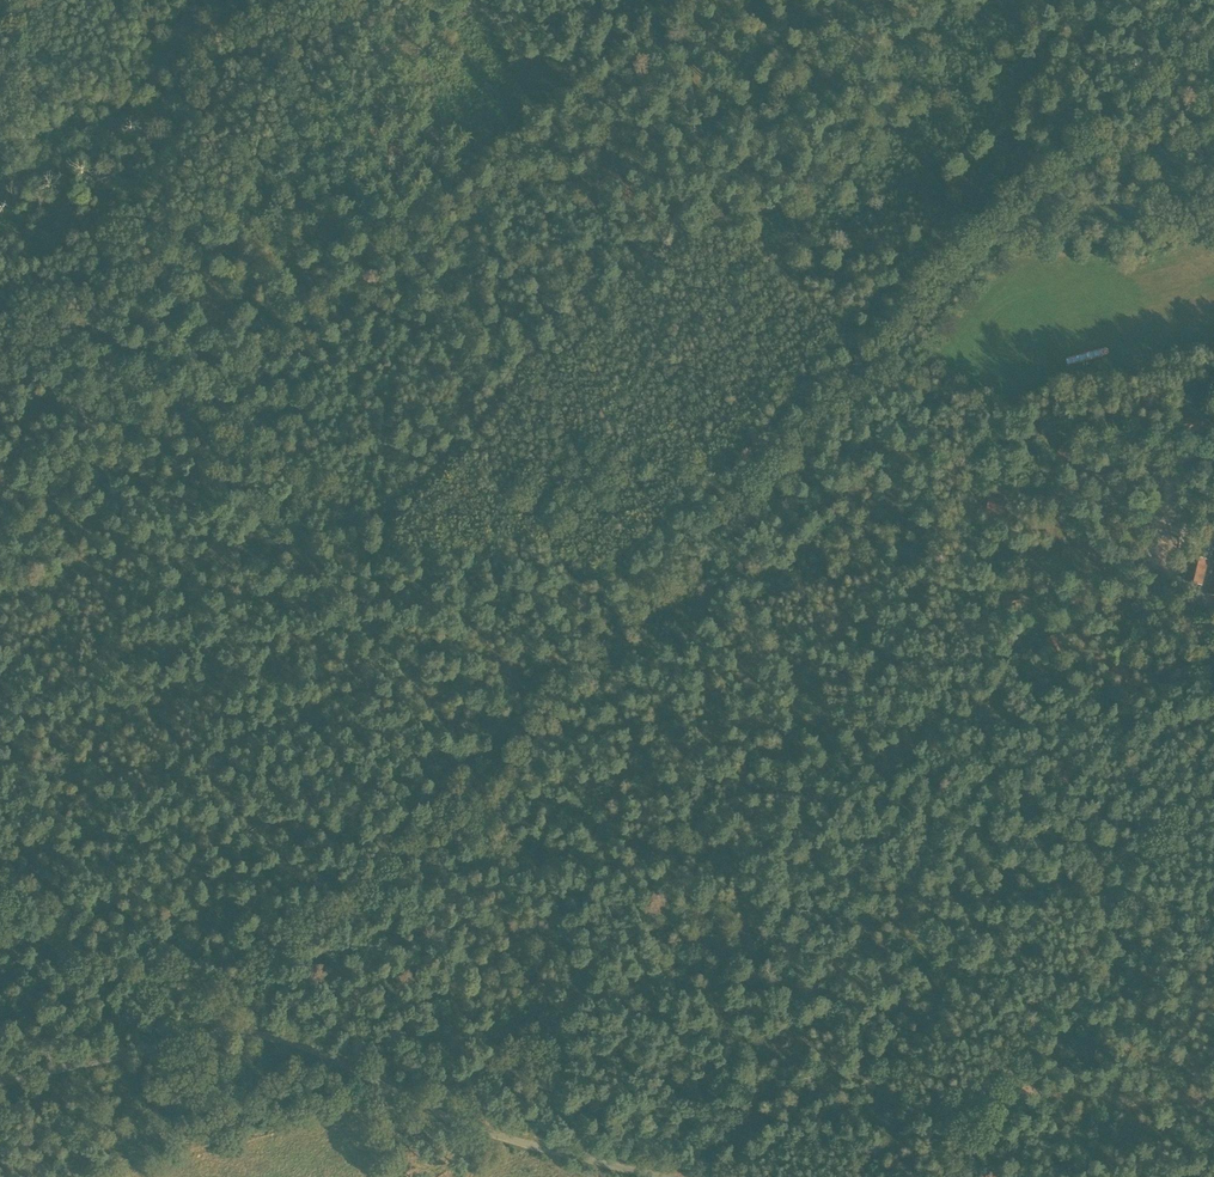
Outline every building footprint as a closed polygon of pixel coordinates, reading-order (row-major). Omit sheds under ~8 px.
[(1185,433),(1202,430),(1200,417),(1184,419),(1185,433)] [(1123,428),(1105,429),(1106,439),(1123,439),(1123,428)] [(1072,463),(1080,452),(1067,442),(1059,453),(1072,463)] [(1004,514),(1007,501),(991,497),(987,510),(1004,514)] [(1070,558),(1070,549),(1062,549),(1062,558),(1070,558)] [(1004,610),(1021,608),(1019,594),(1002,597),(1004,610)] [(1067,652),(1058,636),(1046,642),(1055,659),(1067,652)] [(1123,685),(1132,674),(1119,663),(1110,674),(1123,685)]
